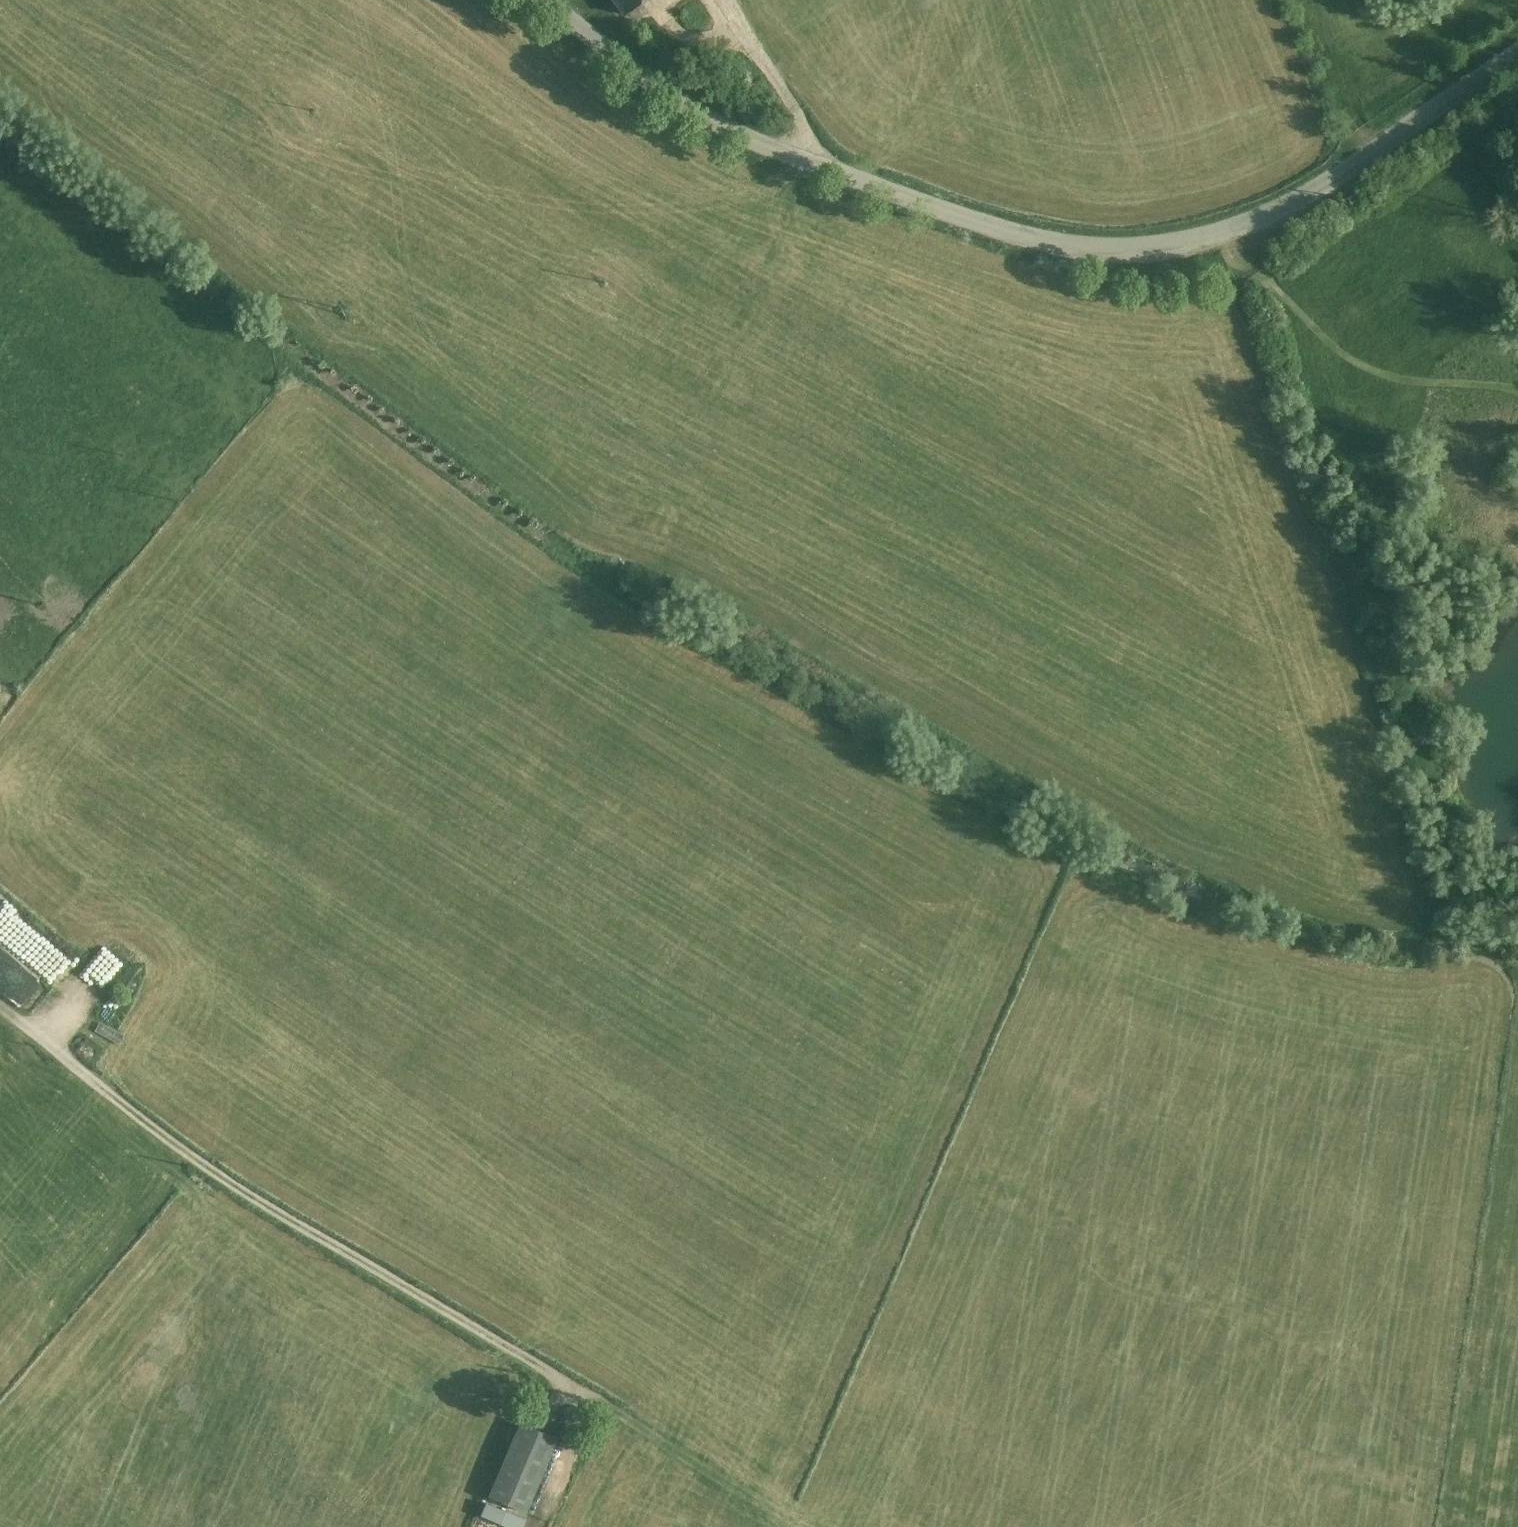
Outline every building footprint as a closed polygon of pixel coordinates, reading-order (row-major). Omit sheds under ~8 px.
[(627,16),(649,0),(615,0),(627,16)] [(557,1438),(519,1423),(489,1496),(527,1511),(557,1438)]
